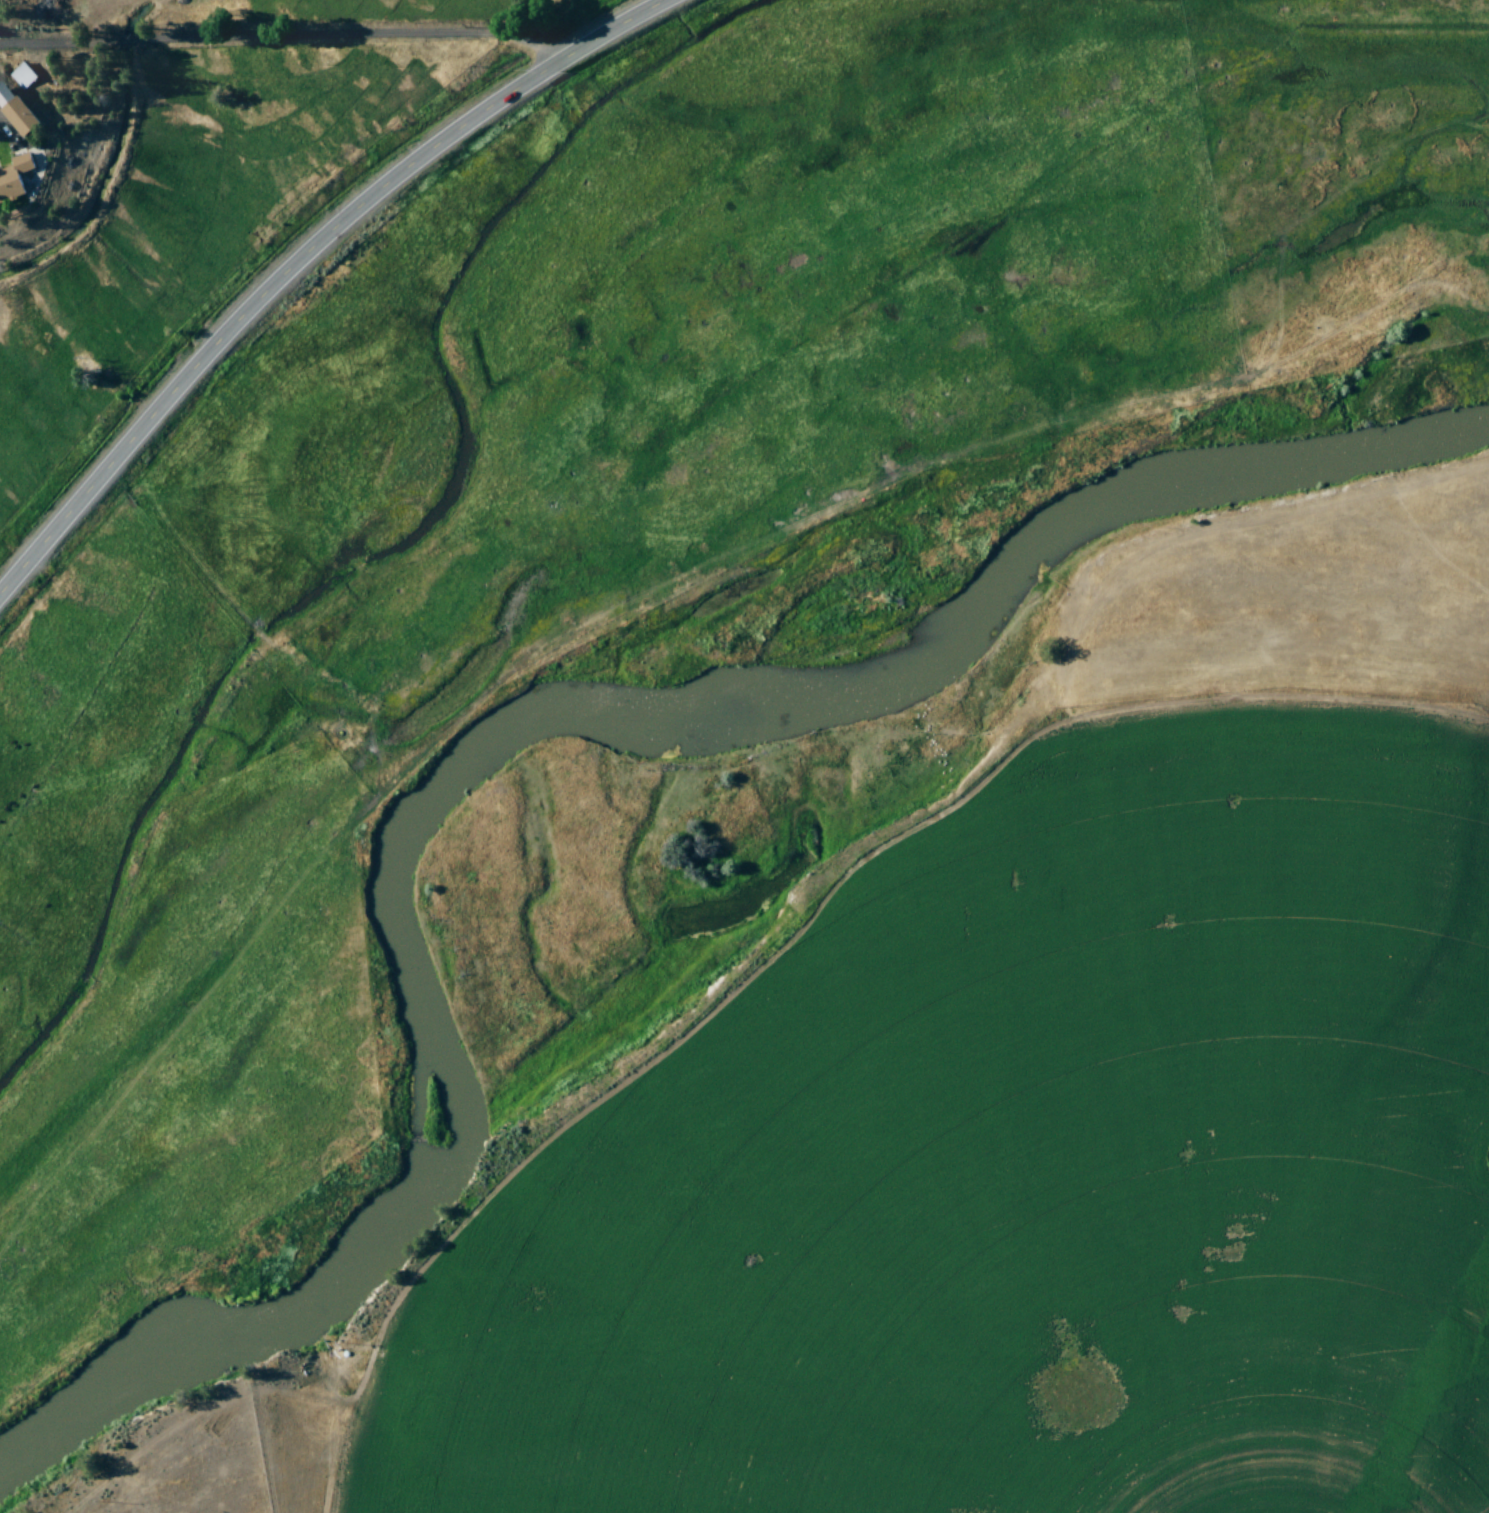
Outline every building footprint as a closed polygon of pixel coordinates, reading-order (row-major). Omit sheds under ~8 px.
[(10,75),(22,91),(38,79),(25,63),(10,75)] [(2,81),(0,82),(0,111),(21,137),(37,124),(2,81)] [(24,194),(18,175),(33,170),(28,153),(9,159),(11,166),(0,170),(0,202),(24,194)]
